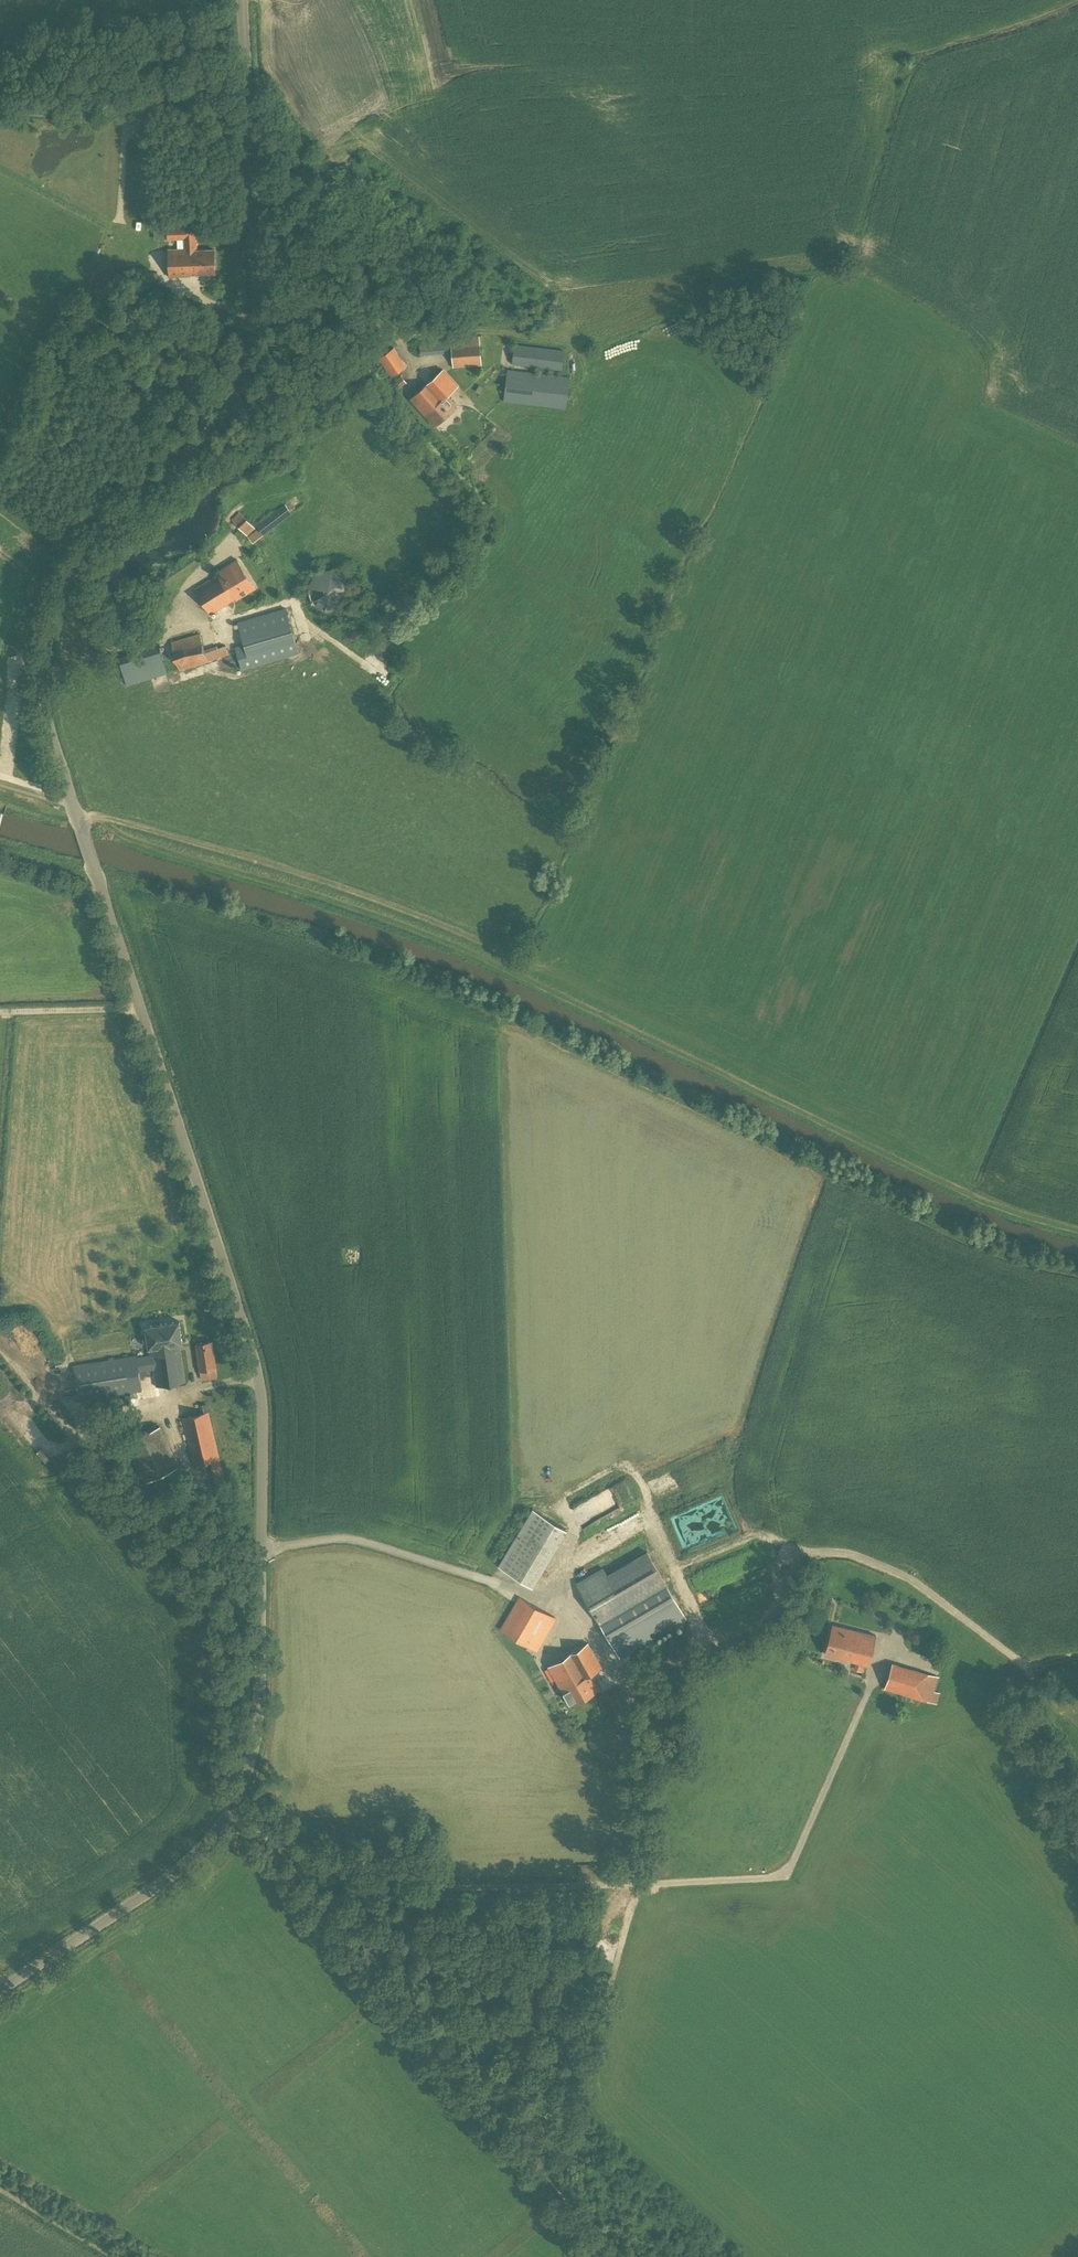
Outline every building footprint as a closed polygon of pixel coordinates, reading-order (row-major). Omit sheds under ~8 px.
[(168,249),(169,276),(190,275),(190,274),(215,273),(214,249),(196,250),(195,226),(167,227),(168,239),(184,238),(185,248),(168,249)] [(131,268),(131,283),(148,282),(147,268),(131,268)] [(541,323),(543,328),(561,321),(557,312),(540,319),(532,322),(534,326),(541,323)] [(452,352),(453,368),(482,366),(479,336),(451,338),(420,340),(421,355),(452,352)] [(564,350),(514,344),(512,364),(562,371),(564,350)] [(394,347),(379,357),(391,375),(406,365),(394,347)] [(447,395),(458,386),(443,369),(426,384),(410,399),(435,426),(458,406),(447,395)] [(507,369),(504,401),(566,409),(570,377),(507,369)] [(407,382),(401,376),(393,381),(398,388),(407,382)] [(248,536),(253,543),(309,499),(302,490),(256,526),(258,528),(248,536)] [(232,519),(248,535),(255,528),(239,512),(232,519)] [(255,588),(237,559),(217,571),(218,574),(195,588),(210,614),(236,598),(237,599),(255,588)] [(317,574),(315,575),(313,576),(312,578),(312,579),(311,580),(310,581),(309,583),(309,585),(308,586),(308,588),(308,590),(308,592),(308,593),(309,595),(309,597),(310,598),(310,599),(311,601),(312,602),(313,604),(314,605),(316,606),(318,608),(320,609),(321,609),(322,610),(324,610),(326,611),(329,611),(332,610),(335,610),(337,609),(339,608),(340,607),(341,606),(343,605),(344,604),(344,603),(346,601),(347,599),(348,597),(348,596),(348,594),(349,593),(349,592),(349,589),(349,588),(348,587),(348,585),(347,583),(347,582),(346,581),(346,579),(344,578),(343,577),(341,575),(340,573),(338,572),(336,571),(334,571),(333,570),(331,570),(330,570),(328,570),(326,570),(324,571),(322,571),(321,571),(320,572),(318,573),(317,574)] [(235,646),(242,670),(299,653),(286,607),(237,621),(243,643),(235,646)] [(87,628),(98,648),(108,643),(97,623),(87,628)] [(201,633),(172,641),(180,670),(207,662),(229,654),(226,645),(218,648),(217,645),(205,649),(201,633)] [(160,650),(120,661),(127,685),(167,673),(160,650)] [(145,1326),(149,1349),(150,1354),(137,1356),(136,1354),(98,1361),(105,1397),(142,1390),(139,1371),(154,1369),(156,1386),(186,1381),(180,1344),(183,1343),(179,1320),(145,1326)] [(217,1368),(213,1340),(195,1343),(199,1371),(200,1371),(202,1380),(217,1378),(216,1368),(217,1368)] [(193,1464),(207,1461),(211,1481),(225,1478),(222,1467),(224,1466),(222,1457),(220,1458),(207,1403),(200,1405),(202,1413),(182,1417),(193,1464)] [(160,1426),(126,1443),(146,1482),(180,1465),(160,1426)] [(499,1565),(533,1586),(568,1530),(534,1509),(499,1565)] [(578,1583),(620,1657),(687,1619),(648,1552),(607,1575),(603,1568),(578,1583)] [(519,1595),(500,1628),(538,1651),(557,1617),(519,1595)] [(825,1654),(869,1665),(876,1635),(832,1624),(825,1654)] [(549,1665),(571,1704),(600,1688),(591,1673),(602,1667),(588,1642),(549,1665)] [(927,1701),(937,1704),(940,1693),(934,1691),(939,1676),(928,1673),(892,1662),(884,1689),(927,1701)] [(652,1681),(640,1683),(641,1695),(653,1694),(652,1681)]
